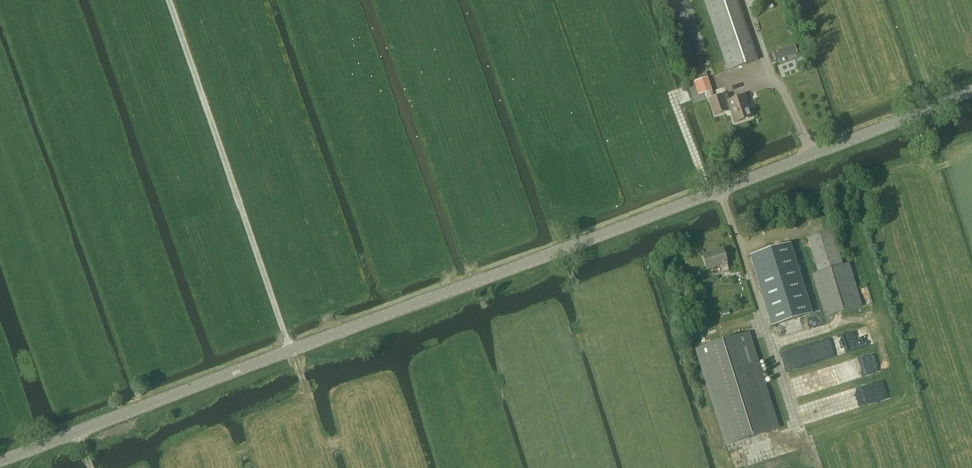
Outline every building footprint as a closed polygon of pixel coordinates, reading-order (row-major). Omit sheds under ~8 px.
[(754,61),(735,0),(705,0),(728,70),(754,61)] [(794,45),(783,49),(786,57),(797,54),(794,45)] [(693,83),(695,88),(698,96),(712,92),(707,78),(693,83)] [(744,97),(729,102),(727,94),(709,100),(715,115),(730,110),(734,123),(751,117),(744,97)] [(825,318),(861,307),(848,264),(842,265),(832,232),(807,239),(818,273),(812,275),(825,318)] [(793,243),(750,257),(772,325),(815,312),(793,243)] [(723,272),(728,271),(726,264),(722,250),(702,256),(707,270),(721,265),(723,272)] [(749,333),(695,350),(725,446),(779,429),(749,333)]
